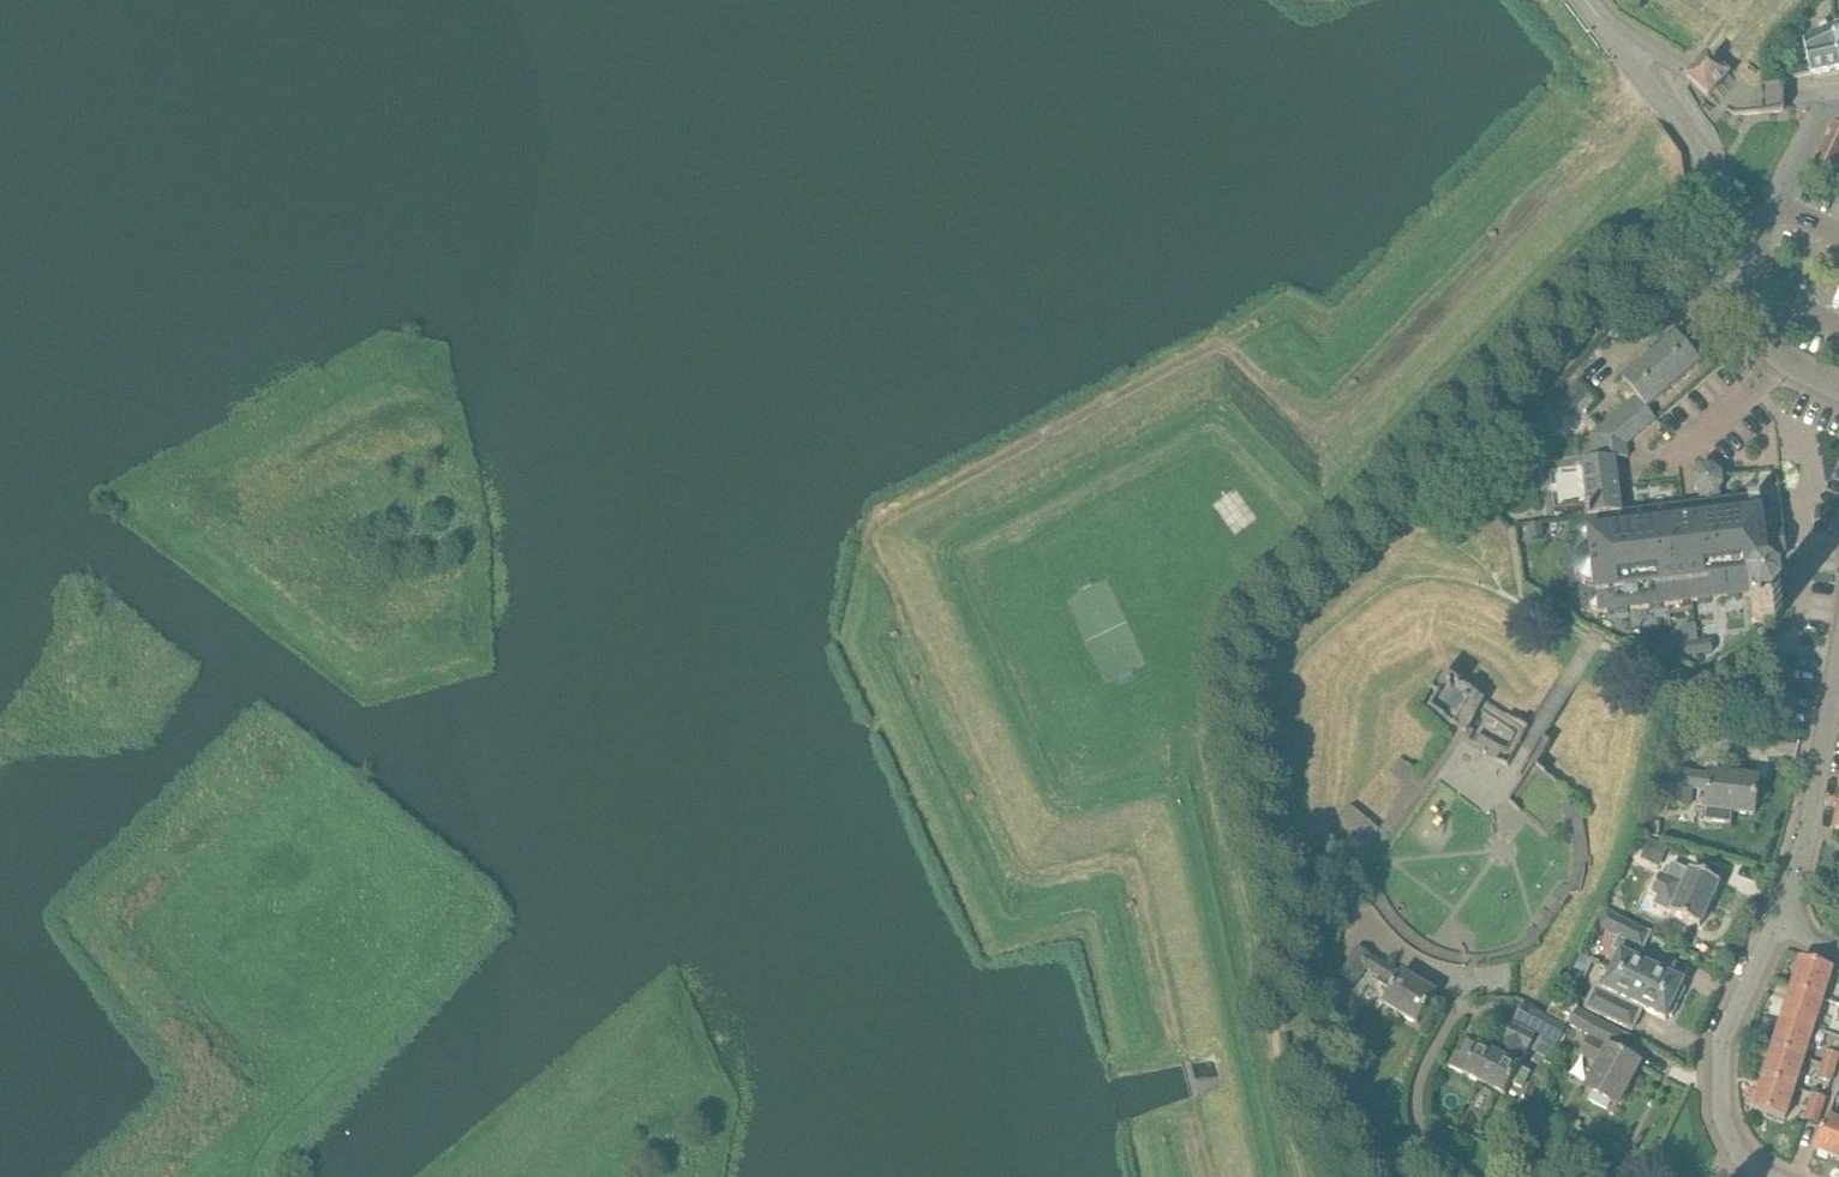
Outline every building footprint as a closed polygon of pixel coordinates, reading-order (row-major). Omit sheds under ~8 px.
[(1838,69),(1838,53),(1834,27),(1804,40),(1811,74),(1838,69)] [(1719,88),(1729,76),(1708,63),(1697,74),(1687,86),(1709,99),(1719,88)] [(1838,157),(1838,123),(1832,128),(1822,149),(1838,157)] [(1838,172),(1838,157),(1822,149),(1812,170),(1835,181),(1838,172)] [(1596,462),(1584,464),(1590,516),(1590,519),(1622,515),(1613,440),(1644,413),(1700,365),(1676,337),(1657,354),(1623,384),(1626,386),(1623,391),(1624,396),(1627,399),(1631,399),(1633,401),(1593,436),(1596,462)] [(1573,564),(1573,570),(1574,577),(1577,581),(1580,585),(1584,587),(1588,588),(1592,588),(1595,588),(1596,596),(1595,596),(1594,596),(1593,597),(1592,597),(1591,598),(1591,599),(1590,600),(1590,601),(1590,602),(1590,604),(1590,605),(1591,606),(1591,607),(1592,608),(1593,609),(1594,610),(1595,611),(1596,611),(1597,611),(1598,611),(1599,614),(1760,595),(1752,605),(1753,618),(1763,626),(1774,625),(1776,625),(1784,615),(1783,602),(1772,594),(1770,594),(1767,556),(1786,554),(1784,534),(1764,536),(1760,499),(1721,503),(1719,491),(1723,486),(1721,475),(1713,468),(1701,470),(1694,478),(1695,489),(1700,493),(1701,506),(1622,515),(1590,519),(1590,516),(1587,516),(1588,523),(1586,524),(1584,525),(1583,526),(1581,529),(1581,532),(1581,535),(1583,537),(1586,538),(1588,539),(1590,539),(1591,546),(1588,548),(1584,550),(1579,552),(1575,556),(1574,560),(1573,564)] [(1467,733),(1485,702),(1443,675),(1418,715),(1445,733),(1445,738),(1450,737),(1452,738),(1455,734),(1467,733)] [(1755,816),(1759,781),(1710,775),(1710,776),(1674,771),(1670,804),(1689,806),(1691,788),(1709,790),(1706,809),(1705,822),(1732,825),(1733,813),(1755,816)] [(1643,820),(1641,835),(1659,838),(1661,823),(1643,820)] [(1720,884),(1699,874),(1691,871),(1690,873),(1673,865),(1666,881),(1683,889),(1671,914),(1700,928),(1720,884)] [(1612,971),(1675,1002),(1676,999),(1680,1001),(1686,989),(1682,987),(1684,983),(1638,960),(1650,934),(1618,919),(1612,933),(1621,937),(1615,950),(1621,952),(1612,971)] [(1383,1004),(1398,1013),(1418,1025),(1436,995),(1372,957),(1372,956),(1358,948),(1341,975),(1355,983),(1365,966),(1380,975),(1377,981),(1391,989),(1383,1004)] [(1593,963),(1581,958),(1574,974),(1585,979),(1593,963)] [(1801,959),(1792,989),(1824,999),(1833,970),(1801,959)] [(1674,1004),(1675,1002),(1612,971),(1604,987),(1596,983),(1584,1008),(1632,1031),(1643,1010),(1666,1021),(1668,1016),(1672,1018),(1678,1006),(1674,1004)] [(1824,999),(1792,989),(1782,1019),(1814,1029),(1824,999)] [(1577,1009),(1569,1023),(1614,1048),(1621,1034),(1577,1009)] [(1805,1059),(1814,1029),(1782,1019),(1773,1049),(1805,1059)] [(1456,1053),(1449,1067),(1463,1074),(1465,1072),(1505,1096),(1512,1083),(1523,1089),(1532,1074),(1521,1068),(1529,1050),(1536,1037),(1533,1035),(1515,1026),(1512,1024),(1511,1026),(1505,1038),(1508,1039),(1499,1057),(1468,1041),(1461,1056),(1456,1053)] [(1569,1032),(1561,1046),(1570,1050),(1577,1037),(1569,1032)] [(1545,1036),(1535,1056),(1548,1063),(1550,1061),(1554,1053),(1559,1043),(1545,1036)] [(1588,1091),(1592,1093),(1589,1100),(1608,1110),(1612,1104),(1616,1106),(1638,1064),(1610,1050),(1589,1040),(1582,1053),(1602,1064),(1588,1091)] [(1805,1059),(1773,1049),(1763,1079),(1795,1089),(1805,1059)] [(1837,1070),(1838,1063),(1838,1056),(1827,1052),(1823,1065),(1837,1070)] [(1833,1084),(1837,1070),(1823,1065),(1818,1079),(1833,1084)] [(1786,1119),(1795,1089),(1763,1079),(1754,1109),(1786,1119)] [(1818,1125),(1826,1099),(1813,1095),(1805,1121),(1818,1125)] [(1523,1142),(1551,1124),(1542,1110),(1514,1128),(1523,1142)] [(1838,1160),(1838,1123),(1829,1118),(1824,1128),(1815,1150),(1838,1160)]
